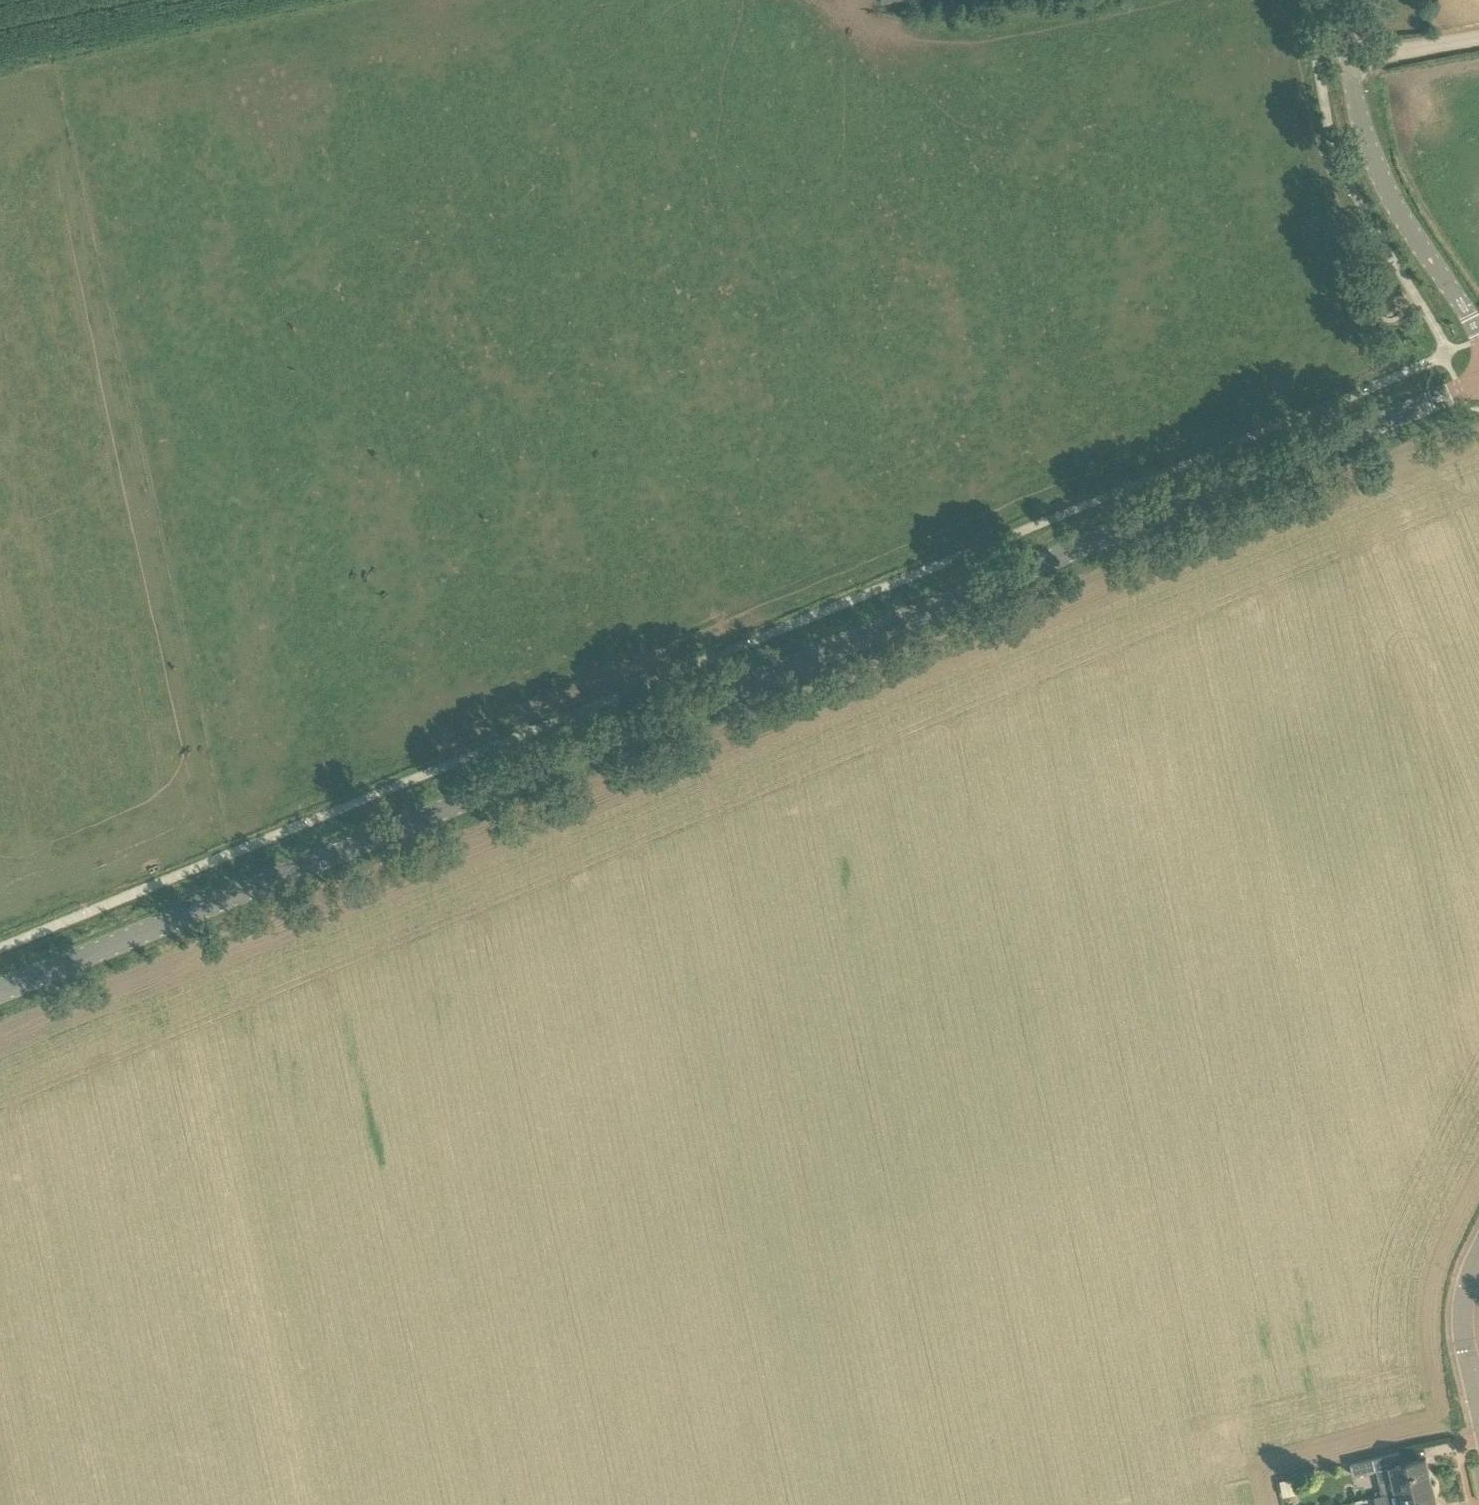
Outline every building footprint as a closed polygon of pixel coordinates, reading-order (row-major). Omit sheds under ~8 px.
[(1398,1492),(1433,1484),(1427,1458),(1403,1464),(1400,1452),(1352,1464),(1354,1476),(1378,1471),(1380,1481),(1395,1478),(1398,1492)] [(1433,1484),(1398,1492),(1401,1504),(1438,1504),(1433,1484)]
